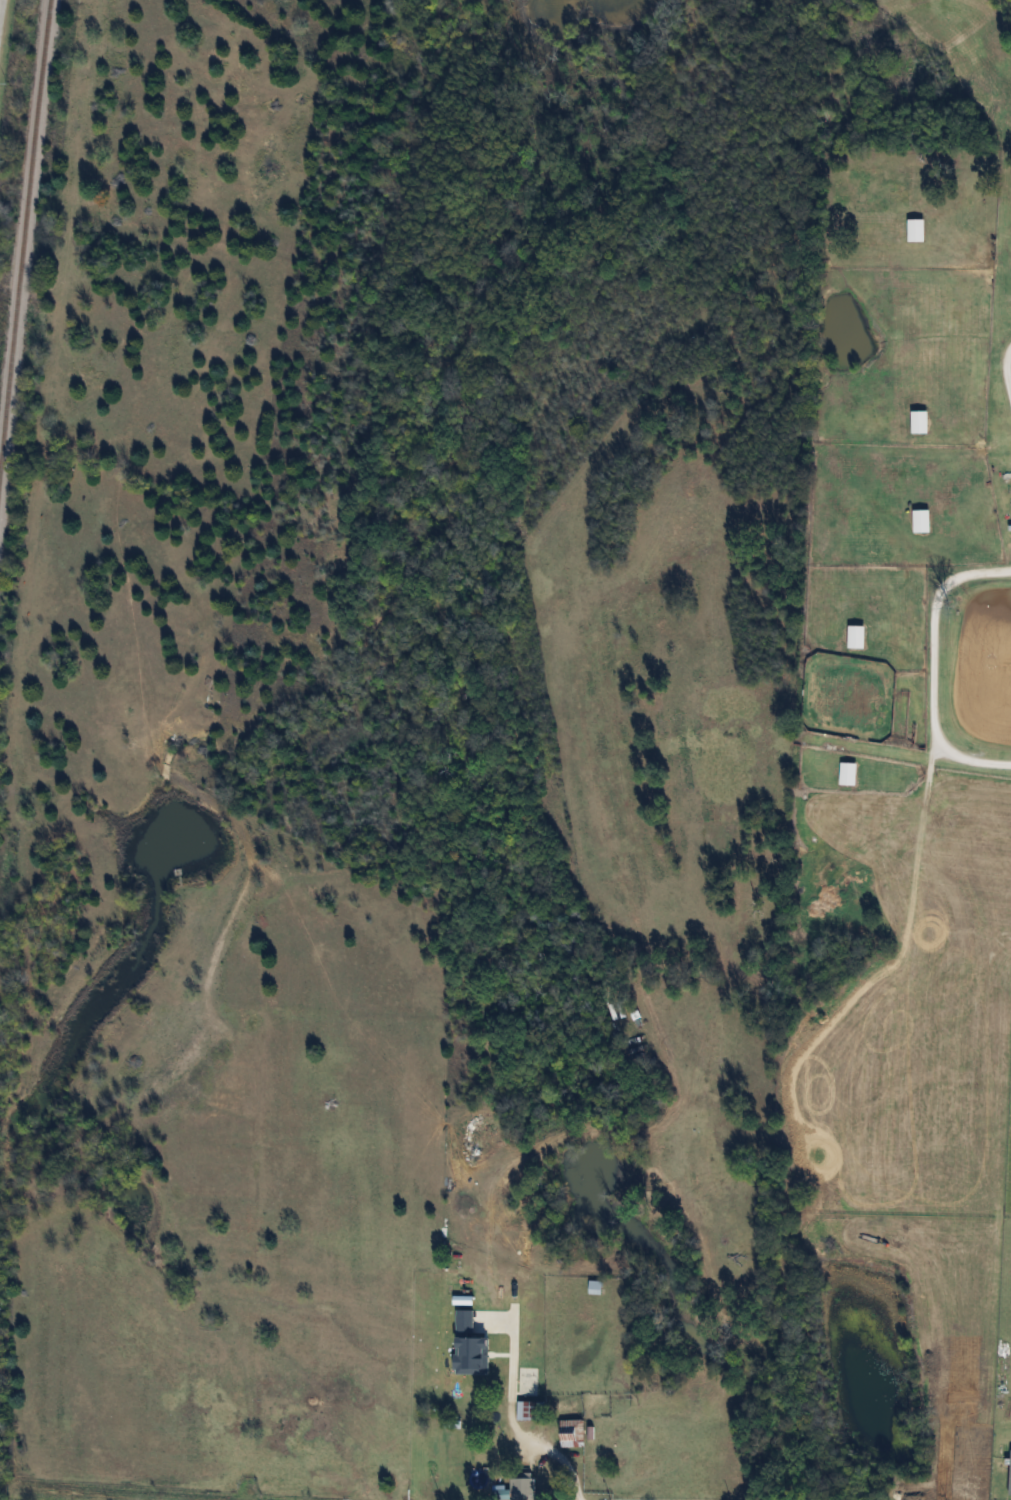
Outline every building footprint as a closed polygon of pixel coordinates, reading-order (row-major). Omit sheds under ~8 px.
[(909,241),(925,241),(925,219),(909,219),(909,241)] [(912,410),(912,433),(929,433),(929,410),(912,410)] [(931,532),(931,509),(914,509),(914,532),(931,532)] [(865,626),(850,626),(850,648),(865,648),(865,626)] [(841,784),(857,784),(857,762),(841,762),(841,784)] [(590,1294),(602,1294),(602,1281),(590,1281),(590,1294)] [(453,1390),(463,1390),(463,1356),(453,1356),(453,1390)] [(546,1402),(517,1402),(517,1421),(546,1421),(546,1402)] [(585,1419),(561,1419),(561,1447),(585,1447),(585,1419)] [(536,1476),(509,1476),(509,1499),(536,1499),(536,1476)]
